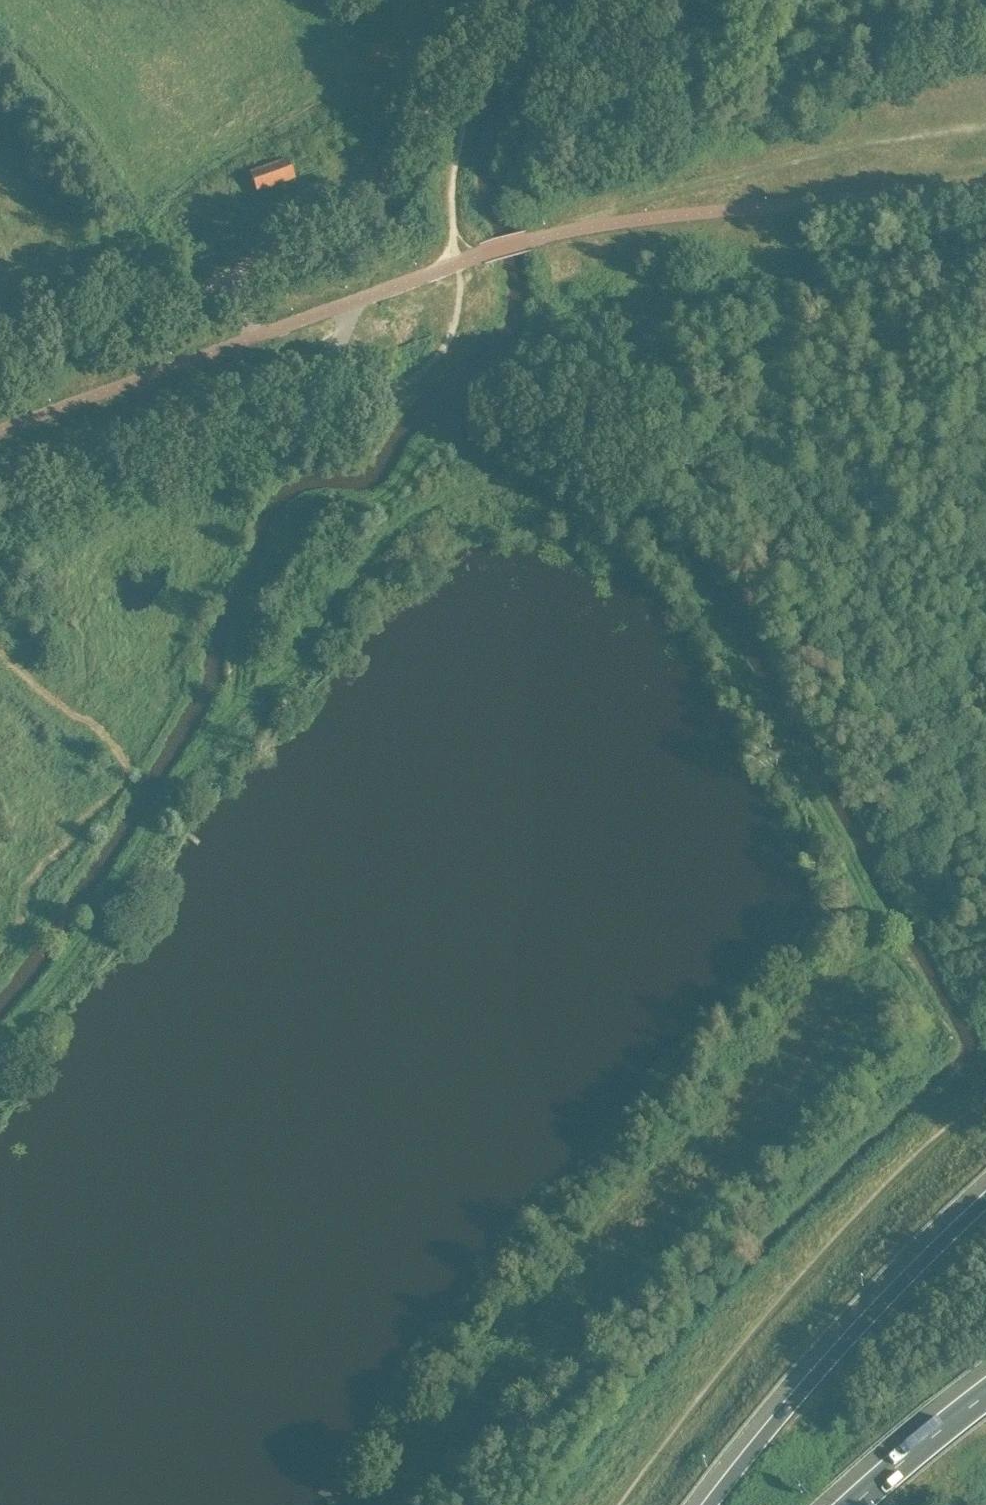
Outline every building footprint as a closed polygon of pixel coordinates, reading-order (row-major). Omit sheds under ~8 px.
[(250,173),(257,192),(295,178),(288,159),(250,173)]
